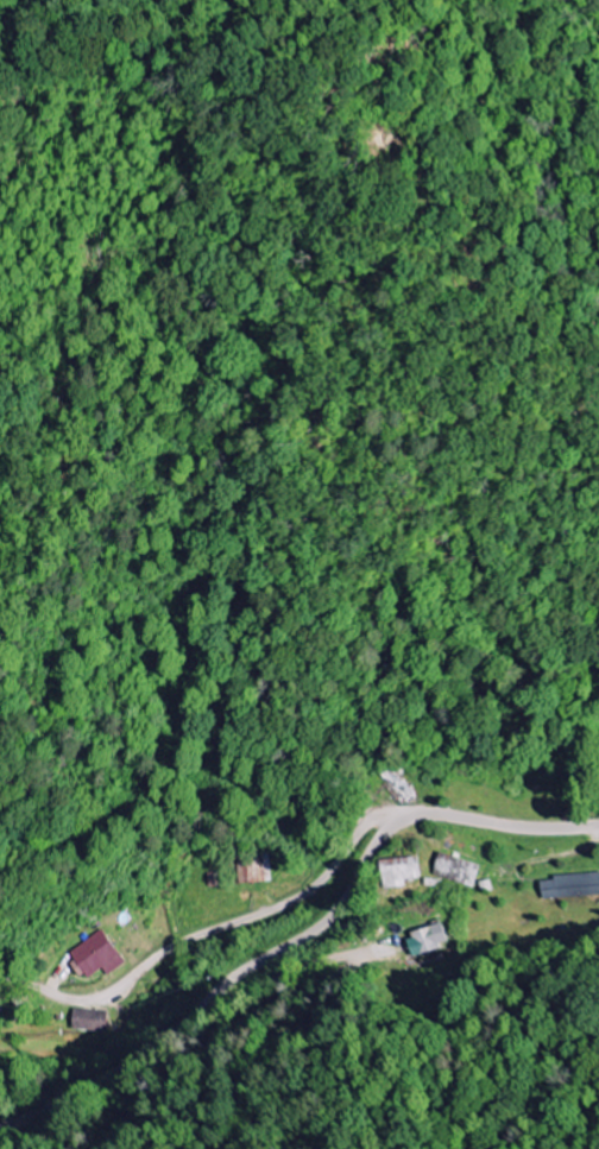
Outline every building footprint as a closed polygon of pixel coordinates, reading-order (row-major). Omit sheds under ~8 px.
[(474,889),(481,866),(441,854),(434,876),(474,889)] [(422,879),(419,857),(381,862),(385,891),(407,888),(406,881),(422,879)] [(554,882),(542,882),(542,897),(598,894),(598,874),(554,876),(554,882)] [(68,955),(86,981),(103,970),(108,976),(126,964),(103,931),(68,955)] [(100,1011),(73,1010),(72,1031),(99,1032),(100,1011)]
